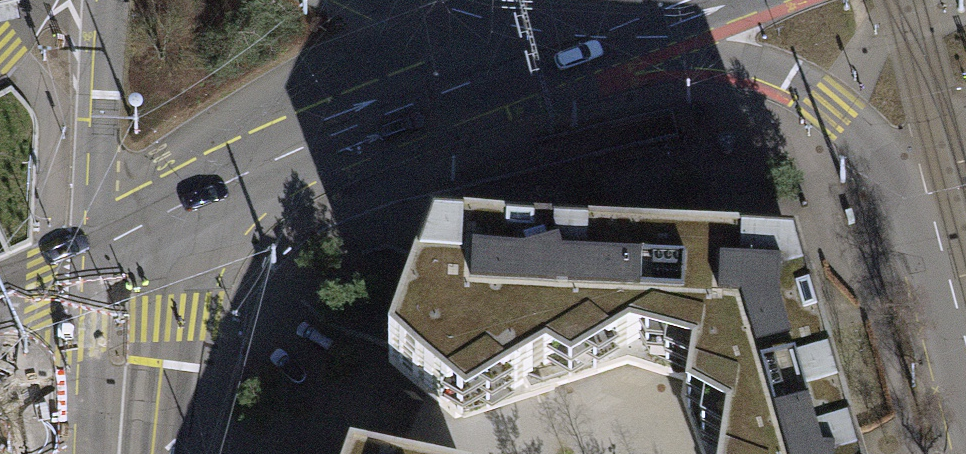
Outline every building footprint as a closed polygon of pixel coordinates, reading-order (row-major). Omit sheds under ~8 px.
[(496,244),(425,242),(380,359),(441,410),(477,389),(496,404),(619,364),(629,367),(610,334),(607,311),(623,307),(624,250),(496,244)] [(624,250),(623,307),(607,311),(610,334),(629,367),(685,384),(683,398),(723,410),(717,452),(749,453),(775,453),(781,423),(833,409),(789,258),(736,255),(624,250)] [(833,409),(781,423),(775,453),(846,453),(833,409)]
